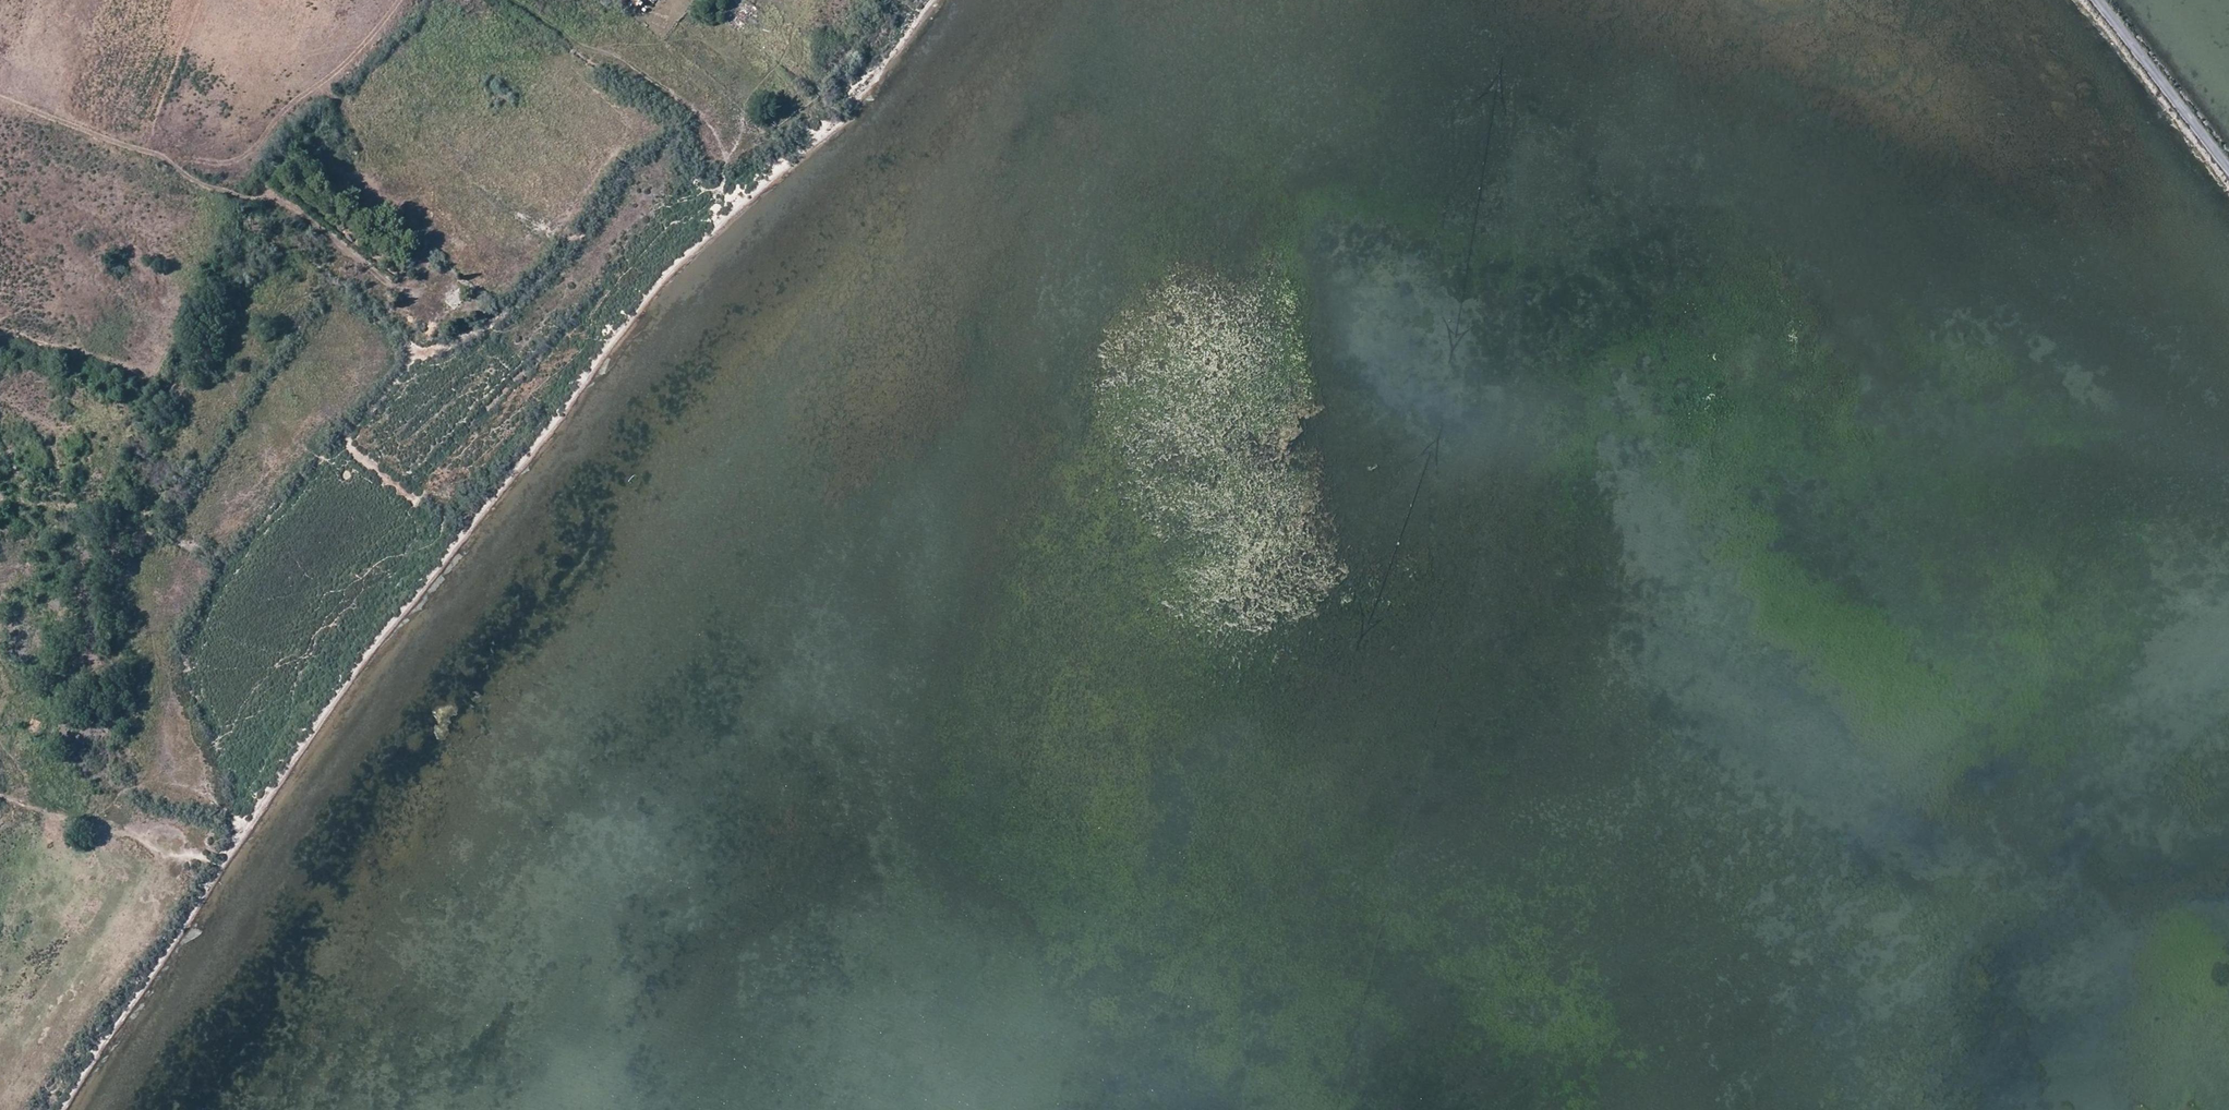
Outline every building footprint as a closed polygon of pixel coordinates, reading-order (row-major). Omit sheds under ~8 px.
[(447,299),(454,308),(464,301),(456,292),(447,299)] [(350,345),(356,349),(362,339),(354,337),(350,345)] [(273,423),(279,416),(272,411),(272,410),(267,416),(273,423)]
